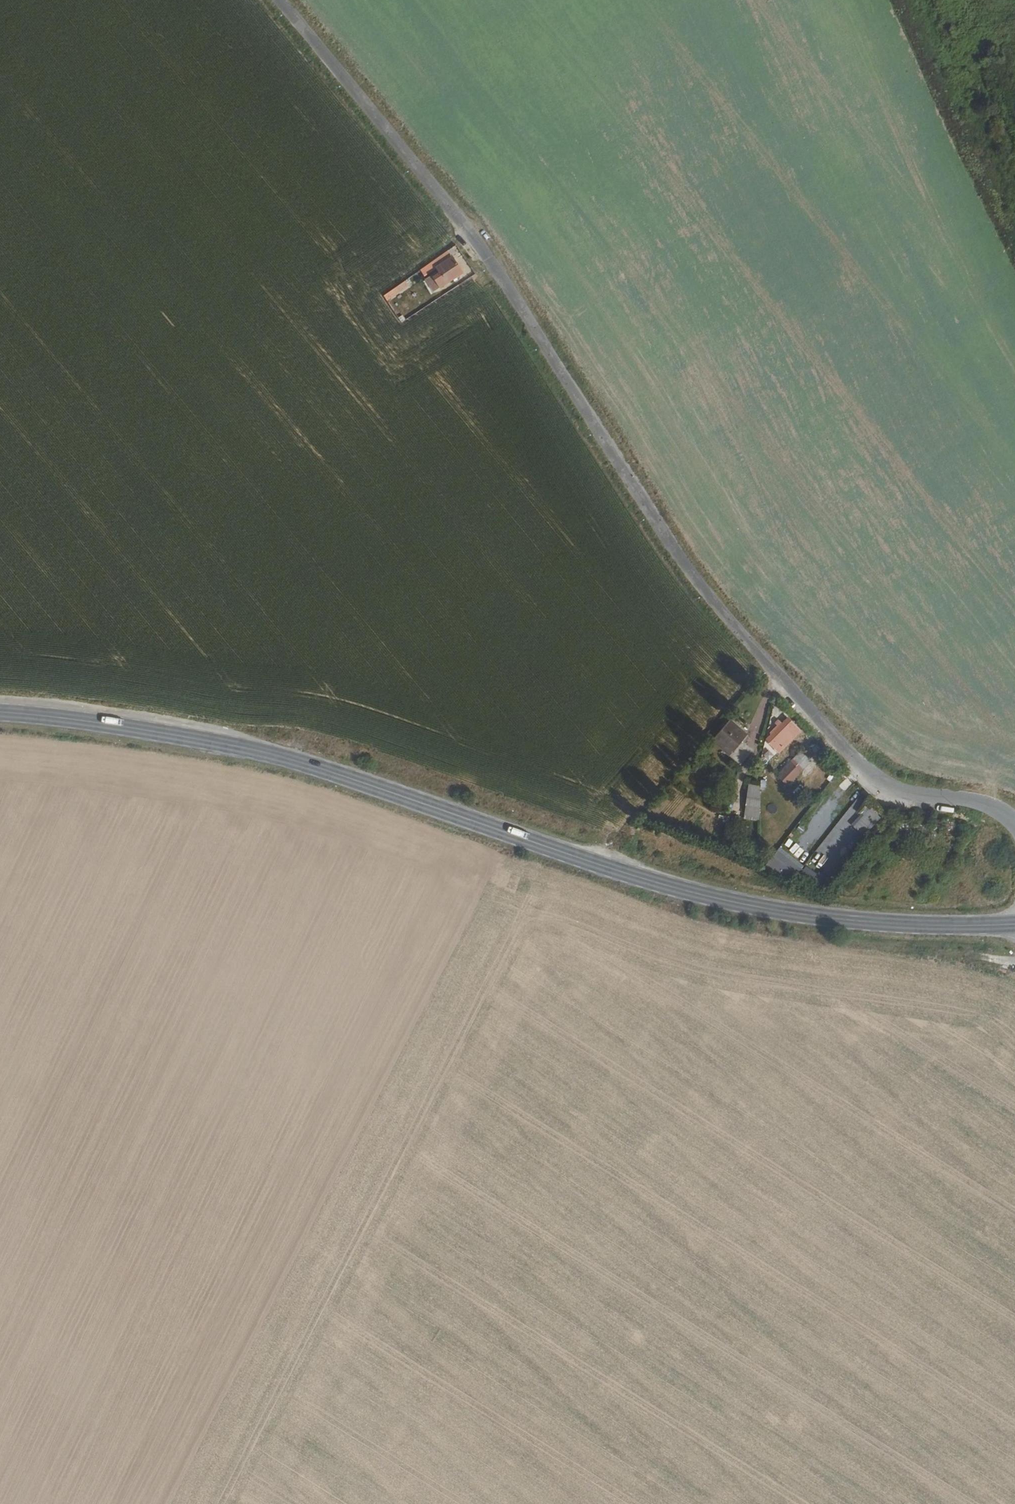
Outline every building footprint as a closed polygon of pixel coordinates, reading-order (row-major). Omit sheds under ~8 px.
[(464,272),(446,252),(421,270),(435,292),(464,272)] [(386,300),(410,288),(406,281),(383,293),(386,300)] [(766,740),(778,753),(802,730),(789,717),(766,740)] [(747,737),(728,720),(711,740),(738,764),(750,751),(742,744),(747,737)] [(788,787),(811,761),(799,750),(776,776),(788,787)] [(759,784),(750,783),(745,819),(760,819),(759,784)] [(865,836),(880,817),(866,807),(852,824),(855,827),(852,831),(858,836),(861,832),(865,836)] [(805,870),(778,848),(763,867),(777,878),(780,873),(794,884),(805,870)]
